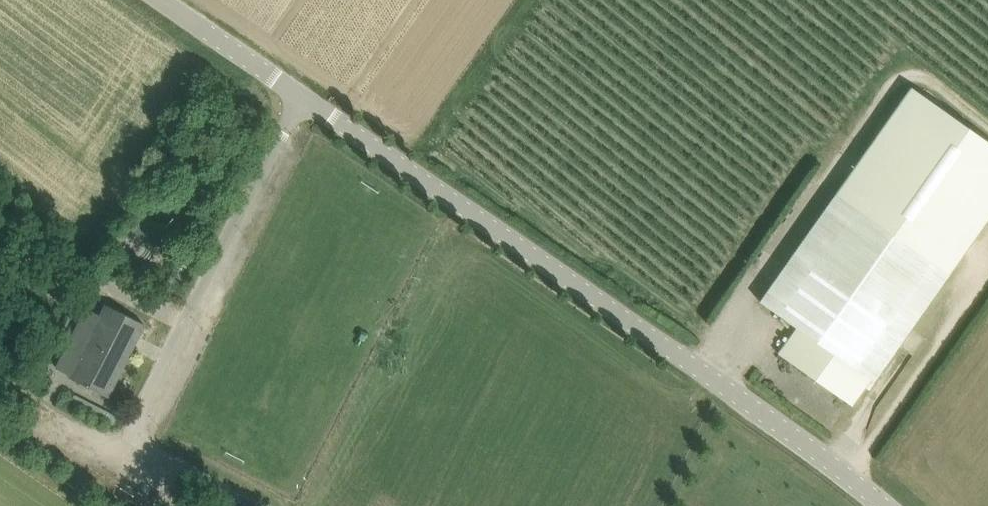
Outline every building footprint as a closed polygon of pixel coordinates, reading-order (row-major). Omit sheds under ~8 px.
[(838,190),(836,193),(761,299),(760,300),(797,327),(779,353),(852,405),(871,378),(873,380),(875,379),(898,345),(910,328),(949,273),(987,218),(987,140),(911,86),(838,190)] [(55,370),(108,396),(145,323),(106,303),(99,317),(85,310),(55,370)]
